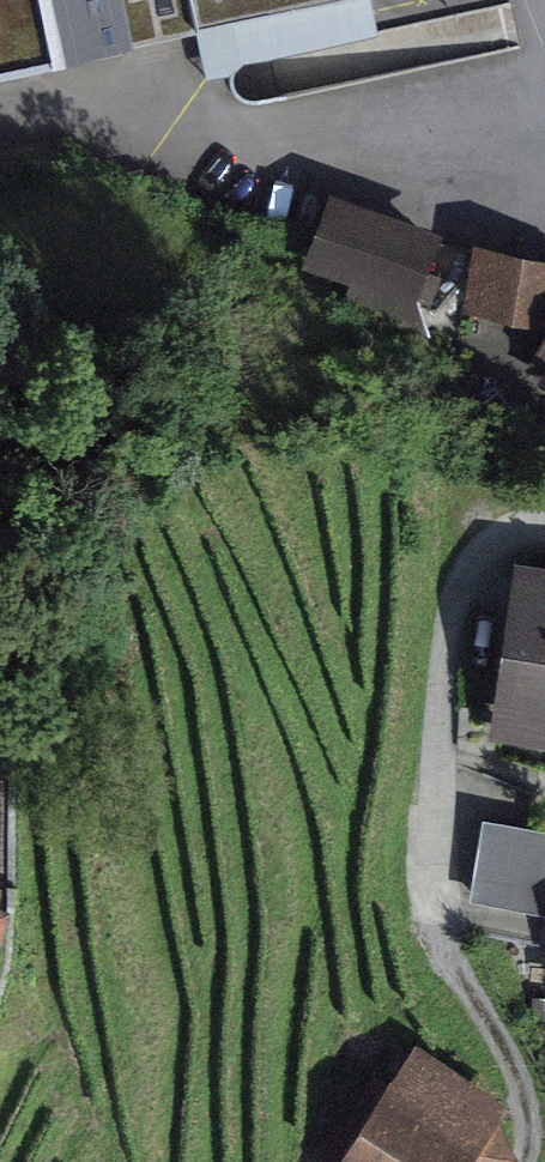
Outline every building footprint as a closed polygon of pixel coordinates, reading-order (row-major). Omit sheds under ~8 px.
[(124,41),(116,0),(0,0),(0,65),(124,41)] [(199,23),(306,0),(194,0),(199,23)] [(327,197),(303,268),(413,306),(437,235),(327,197)] [(475,246),(461,311),(544,329),(544,261),(475,246)] [(530,368),(544,376),(544,341),(530,368)] [(524,567),(498,742),(544,748),(544,570),(524,567)] [(470,902),(544,914),(544,829),(483,819),(470,902)] [(16,899),(0,894),(0,946),(16,899)] [(342,1161),(470,1161),(503,1108),(410,1051),(342,1161)]
